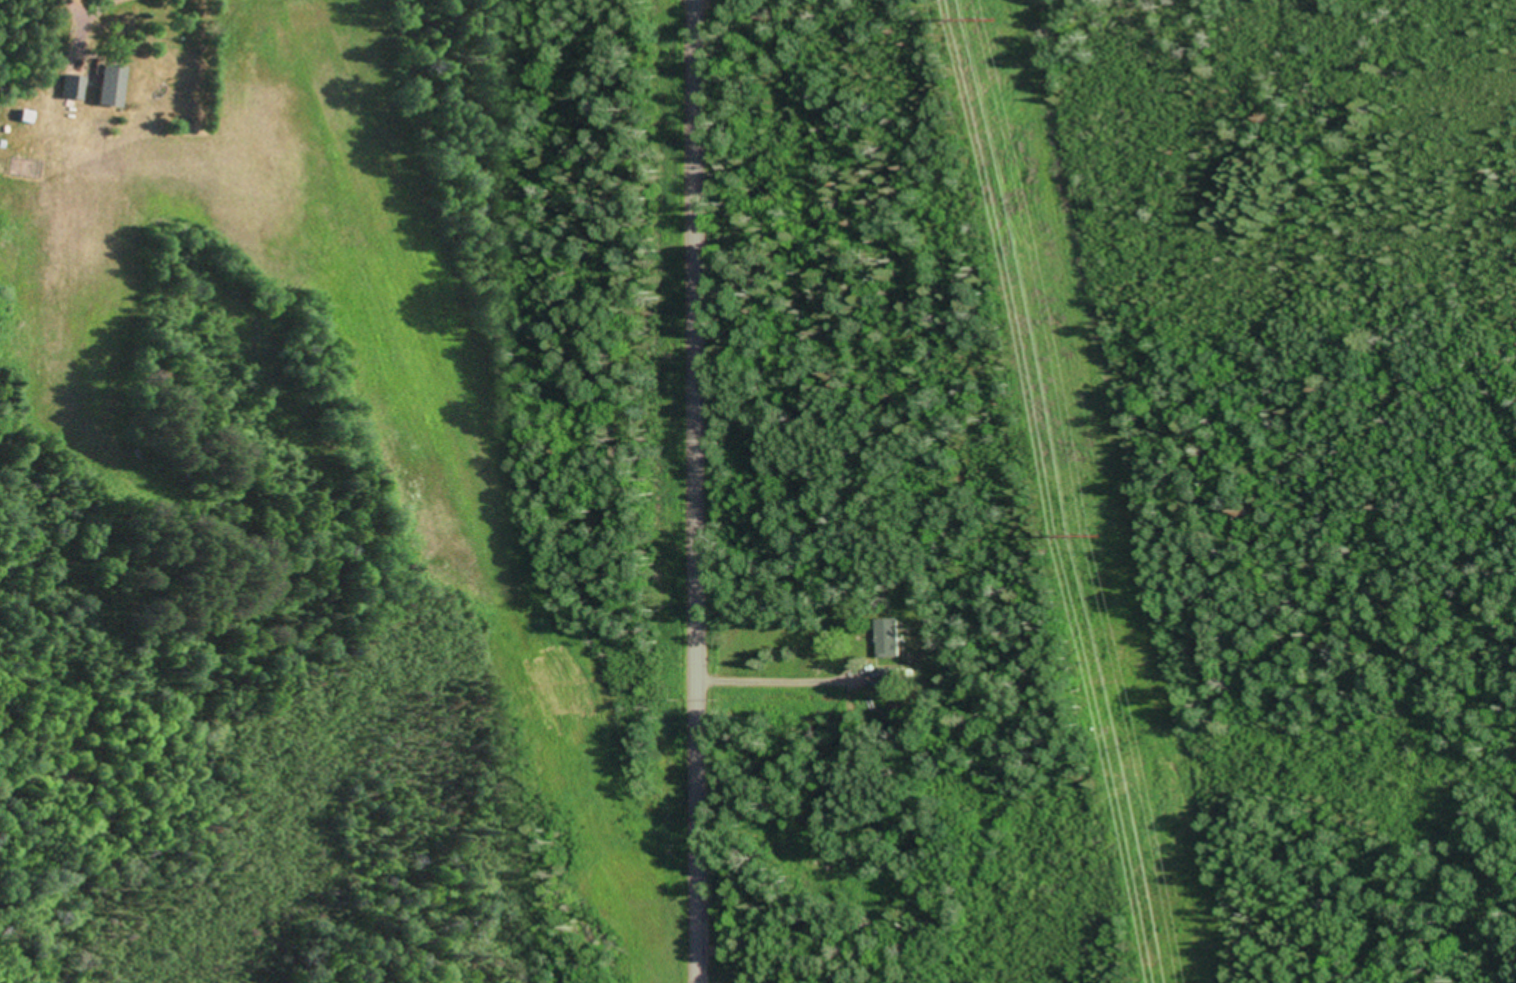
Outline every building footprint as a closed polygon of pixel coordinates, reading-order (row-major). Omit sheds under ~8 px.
[(120,68),(97,65),(92,107),(114,111),(120,68)] [(82,79),(61,77),(59,101),(80,103),(82,79)] [(877,621),(877,660),(899,660),(899,621),(877,621)]
